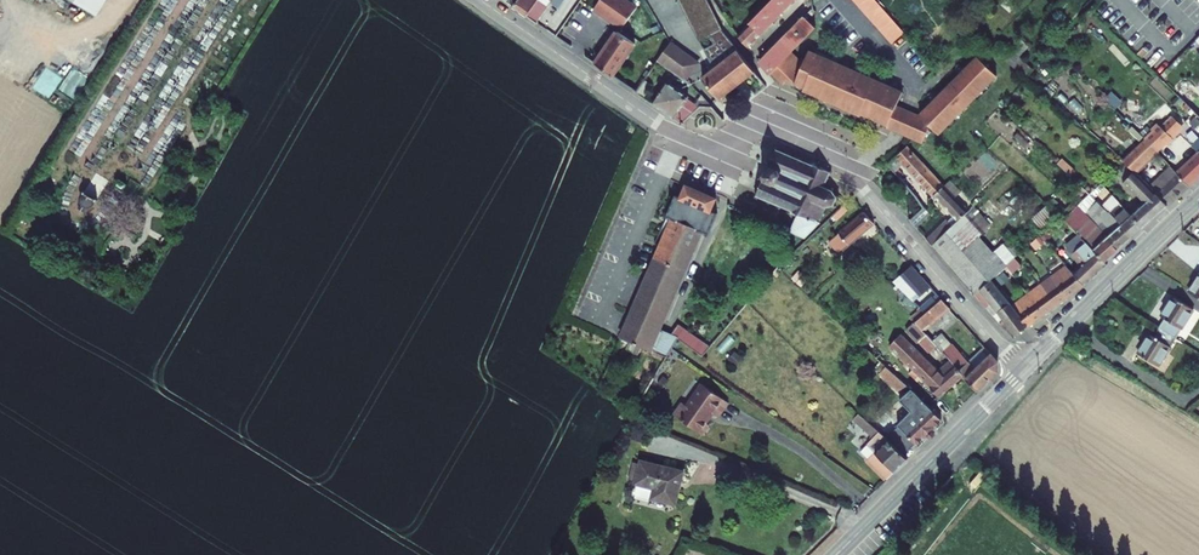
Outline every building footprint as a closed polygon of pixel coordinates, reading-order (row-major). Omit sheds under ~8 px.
[(95,17),(105,0),(67,0),(95,17)] [(514,6),(536,22),(550,0),(518,0),(514,6)] [(635,9),(623,0),(600,0),(593,10),(621,30),(635,9)] [(706,0),(679,0),(699,39),(720,28),(706,0)] [(793,0),(774,0),(772,1),(783,13),(794,1),(793,0)] [(874,0),(851,0),(891,45),(904,34),(874,0)] [(783,13),(772,1),(761,13),(772,24),(783,13)] [(772,24),(761,13),(749,25),(760,35),(772,24)] [(814,27),(807,20),(804,17),(792,30),(802,40),(814,27)] [(747,49),(760,35),(749,25),(738,36),(747,49)] [(790,52),(802,40),(792,30),(780,42),(790,52)] [(603,52),(595,63),(614,77),(636,45),(617,32),(603,52)] [(701,62),(672,42),(669,46),(658,61),(687,81),(701,62)] [(790,52),(780,42),(771,51),(781,61),(789,52),(790,52)] [(753,71),(737,50),(701,79),(718,100),(753,71)] [(769,73),(781,61),(771,51),(758,64),(767,75),(769,73)] [(781,61),(769,73),(779,80),(780,79),(793,85),(794,83),(886,125),(895,105),(901,92),(892,88),(891,90),(870,80),(871,79),(855,72),(854,73),(834,64),(834,62),(819,55),(818,57),(807,52),(802,63),(797,60),(789,52),(781,61)] [(918,116),(920,118),(910,127),(907,124),(903,132),(902,134),(920,142),(928,126),(936,135),(996,78),(977,58),(971,64),(973,66),(955,83),(953,82),(942,93),(943,94),(925,112),(924,110),(918,116)] [(44,66),(32,88),(50,98),(62,76),(44,66)] [(58,90),(73,100),(88,77),(72,67),(58,90)] [(636,92),(643,97),(652,85),(644,80),(636,92)] [(669,83),(654,105),(685,127),(698,116),(715,116),(701,97),(695,105),(687,99),(688,97),(669,83)] [(1187,102),(1162,125),(1160,123),(1145,138),(1158,152),(1187,125),(1198,137),(1198,114),(1187,102)] [(895,105),(886,125),(895,129),(903,132),(907,124),(910,127),(920,118),(918,116),(895,105)] [(1137,171),(1157,153),(1158,152),(1145,138),(1140,134),(1118,155),(1136,171),(1137,171)] [(822,228),(848,204),(833,191),(825,188),(830,176),(833,177),(834,173),(830,171),(830,173),(814,166),(814,164),(811,163),(810,165),(802,161),(803,159),(800,158),(799,160),(792,157),(792,155),(789,153),(788,155),(778,151),(779,149),(775,147),(773,151),(776,152),(771,163),(768,163),(767,166),(769,167),(764,178),(762,177),(760,181),(763,182),(757,195),(755,194),(753,198),(755,199),(756,197),(768,203),(767,205),(771,206),(772,205),(778,207),(778,209),(781,211),(782,209),(789,212),(788,214),(792,216),(793,214),(800,217),(794,231),(806,236),(818,224),(822,228)] [(896,157),(934,196),(945,185),(907,147),(896,157)] [(1176,171),(1191,185),(1198,177),(1198,151),(1176,171)] [(1154,187),(1158,192),(1171,205),(1191,185),(1176,171),(1172,167),(1154,187)] [(1136,193),(1148,182),(1142,177),(1137,171),(1136,171),(1125,183),(1136,193)] [(1136,193),(1147,203),(1158,192),(1154,187),(1148,182),(1136,193)] [(934,196),(948,211),(958,220),(968,209),(945,185),(934,196)] [(667,360),(678,341),(661,331),(704,229),(685,221),(691,207),(710,215),(717,199),(704,194),(688,187),(624,338),(635,343),(630,353),(641,357),(645,348),(667,360)] [(1156,218),(1171,205),(1158,192),(1147,203),(1144,206),(1156,218)] [(1089,215),(1091,213),(1100,203),(1092,195),(1081,208),(1089,215)] [(1133,216),(1117,201),(1108,210),(1124,224),(1133,216)] [(1108,210),(1100,203),(1091,213),(1103,224),(1106,221),(1117,232),(1115,235),(1113,236),(1124,246),(1136,236),(1124,224),(1108,210)] [(1145,228),(1156,218),(1144,206),(1133,216),(1145,228)] [(1089,215),(1081,208),(1068,221),(1080,233),(1109,260),(1124,246),(1113,236),(1089,215)] [(911,224),(916,229),(930,214),(927,210),(911,224)] [(954,225),(958,220),(948,211),(944,215),(949,220),(954,225)] [(875,226),(865,214),(840,235),(850,247),(875,226)] [(1145,228),(1133,216),(1124,224),(1136,236),(1145,228)] [(932,248),(954,225),(949,220),(928,242),(932,248)] [(932,248),(977,297),(992,282),(1006,268),(958,220),(954,225),(932,248)] [(1106,221),(1103,224),(1115,235),(1117,232),(1106,221)] [(1109,260),(1080,233),(1067,246),(1083,266),(1074,272),(1085,284),(1113,264),(1109,260)] [(1026,292),(1039,284),(1016,260),(1007,268),(1026,292)] [(1069,267),(1054,277),(1069,296),(1085,284),(1074,272),(1069,267)] [(921,298),(931,289),(912,268),(894,286),(913,303),(920,296),(921,298)] [(1190,291),(1198,296),(1198,276),(1190,291)] [(1054,277),(1043,285),(1058,304),(1068,297),(1069,296),(1054,277)] [(990,303),(1001,293),(992,282),(977,297),(986,307),(990,303)] [(1058,304),(1043,285),(1029,295),(1045,314),(1058,304)] [(1008,301),(1001,293),(990,303),(997,311),(1008,301)] [(1045,314),(1029,295),(1013,307),(1019,315),(1028,326),(1045,314)] [(1197,309),(1176,296),(1163,316),(1167,319),(1162,328),(1179,339),(1197,309)] [(927,316),(939,303),(933,298),(921,310),(927,316)] [(918,325),(927,335),(952,310),(942,300),(939,303),(927,316),(918,325)] [(1015,336),(1028,326),(1019,315),(1013,307),(1008,301),(997,311),(993,314),(1015,336)] [(990,303),(986,307),(993,314),(997,311),(990,303)] [(916,323),(908,331),(920,344),(928,336),(927,335),(918,325),(916,323)] [(1161,368),(1179,339),(1162,328),(1156,337),(1152,335),(1140,355),(1161,368)] [(945,335),(936,344),(945,355),(955,346),(945,335)] [(891,347),(894,350),(897,349),(907,340),(903,336),(891,347)] [(940,372),(907,340),(897,349),(894,350),(935,392),(941,399),(965,377),(951,361),(940,372)] [(1090,356),(1076,342),(1069,349),(1083,363),(1090,356)] [(955,346),(945,355),(951,361),(965,377),(981,394),(1004,371),(1003,365),(987,348),(971,363),(955,346)] [(946,421),(887,370),(878,380),(921,417),(908,432),(910,434),(907,438),(902,434),(896,442),(912,456),(924,442),(933,438),(939,431),(939,428),(946,421)] [(713,417),(718,421),(728,406),(701,387),(685,409),(681,406),(672,419),(703,439),(709,430),(706,428),(713,417)] [(869,437),(877,428),(865,417),(849,433),(858,442),(860,440),(863,443),(869,437)] [(877,444),(870,451),(878,459),(873,464),(892,483),(912,462),(877,428),(869,437),(877,444)] [(681,508),(690,475),(647,463),(641,485),(642,486),(660,491),(657,501),(681,508)] [(639,496),(657,501),(660,491),(642,486),(639,496)]
